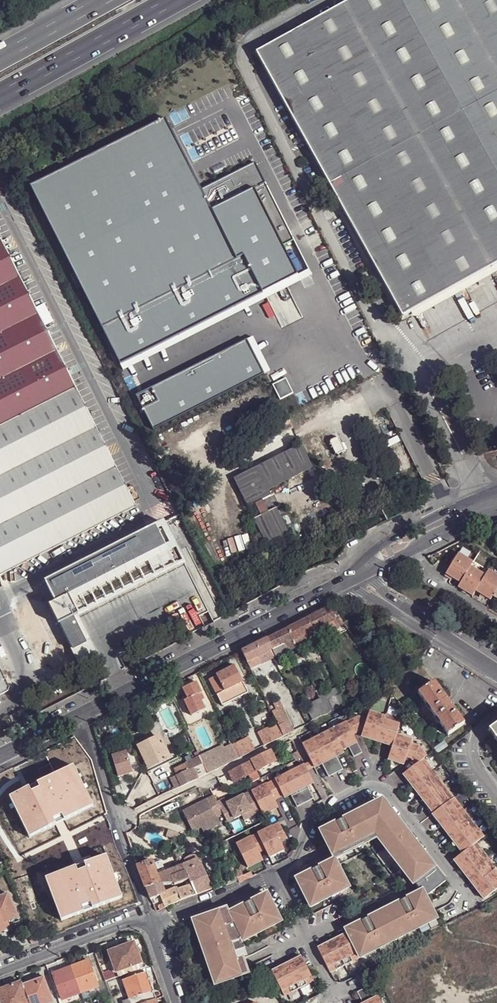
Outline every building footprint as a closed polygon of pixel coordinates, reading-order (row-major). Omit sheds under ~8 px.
[(257,53),(404,317),(412,313),(496,266),(496,0),(353,0),(257,53)] [(170,121),(33,192),(123,373),(313,281),(270,186),(215,213),(170,121)] [(0,237),(0,428),(76,389),(0,237)] [(412,313),(415,318),(496,273),(496,266),(412,313)] [(252,341),(138,397),(155,432),(269,376),(252,341)] [(76,389),(0,428),(0,576),(136,507),(76,389)] [(302,445),(235,479),(250,508),(256,504),(264,500),(272,496),(270,491),(314,468),(302,445)] [(273,496),(280,507),(283,505),(277,494),(273,496)] [(272,496),(264,500),(270,512),(278,508),(280,507),(273,496),(272,496)] [(264,500),(256,504),(262,516),(270,512),(264,500)] [(262,516),(255,519),(269,545),(291,534),(278,508),(270,512),(262,516)] [(335,510),(325,514),(330,522),(338,517),(335,510)] [(164,524),(46,584),(65,621),(73,617),(82,636),(87,634),(101,661),(109,677),(126,669),(120,658),(183,625),(189,636),(205,628),(200,617),(209,613),(164,524)] [(490,548),(496,546),(496,543),(491,529),(483,532),(490,548)] [(446,572),(453,576),(454,574),(462,579),(459,584),(474,592),(477,588),(492,597),(495,593),(496,594),(496,570),(490,566),(487,571),(473,562),(475,558),(460,549),(446,572)] [(459,584),(457,588),(472,597),(474,592),(459,584)] [(306,618),(312,630),(332,620),(335,628),(344,623),(331,605),(306,618)] [(82,636),(73,617),(65,621),(59,625),(82,670),(101,661),(87,634),(82,636)] [(312,630),(306,618),(286,628),(295,647),(302,644),(299,637),(312,630)] [(335,628),(332,620),(312,630),(315,637),(335,628)] [(286,628),(267,638),(273,648),(283,643),(286,651),(295,647),(286,628)] [(315,637),(312,630),(299,637),(302,644),(315,637)] [(267,638),(242,650),(251,668),(258,665),(255,657),(269,650),(273,648),(267,638)] [(286,651),(283,643),(273,648),(269,650),(273,657),(286,651)] [(235,667),(210,680),(223,705),(248,692),(235,667)] [(9,691),(9,687),(0,669),(0,695),(9,691)] [(447,701),(433,681),(418,692),(448,734),(464,722),(453,709),(447,701)] [(196,683),(182,689),(188,700),(184,702),(192,717),(205,709),(200,700),(197,695),(200,694),(196,683)] [(334,708),(348,701),(345,694),(339,683),(325,691),(334,708)] [(334,708),(325,691),(324,687),(317,690),(321,697),(327,712),(334,708)] [(356,697),(352,690),(345,694),(348,701),(356,697)] [(327,712),(321,697),(307,705),(314,718),(327,712)] [(291,730),(279,706),(271,710),(277,720),(284,734),(291,730)] [(363,722),(358,733),(387,747),(380,761),(395,768),(400,757),(406,746),(408,744),(392,736),(400,721),(386,714),(385,716),(370,709),(363,722)] [(9,717),(12,722),(24,716),(21,710),(9,717)] [(356,718),(354,717),(342,724),(349,736),(353,734),(351,729),(356,718)] [(363,722),(356,718),(351,729),(353,734),(356,735),(358,733),(363,722)] [(264,744),(284,734),(277,720),(257,730),(264,744)] [(342,724),(328,730),(330,734),(336,747),(342,744),(344,747),(351,761),(359,757),(349,736),(342,724)] [(330,734),(328,730),(314,737),(316,742),(330,734)] [(336,747),(330,734),(316,742),(333,774),(339,771),(332,758),(331,755),(339,751),(338,750),(336,747)] [(255,749),(249,735),(232,743),(238,757),(255,749)] [(169,756),(159,736),(139,746),(149,766),(169,756)] [(301,749),(316,742),(314,737),(299,745),(301,749)] [(316,742),(301,749),(308,762),(310,765),(317,762),(318,764),(325,778),(333,774),(316,742)] [(238,757),(232,743),(221,749),(223,753),(202,763),(207,773),(238,757)] [(410,748),(406,746),(400,757),(404,759),(406,757),(410,748)] [(217,747),(199,756),(202,763),(223,753),(221,749),(219,750),(217,747)] [(415,751),(410,748),(406,757),(404,759),(408,765),(419,758),(415,751)] [(269,750),(252,759),(258,770),(278,759),(275,753),(276,753),(275,749),(270,751),(269,750)] [(297,749),(291,752),(295,759),(301,756),(298,750),(297,749)] [(419,758),(408,765),(413,771),(418,778),(436,765),(428,752),(419,758)] [(124,753),(110,757),(116,778),(131,773),(124,753)] [(169,778),(175,789),(195,780),(202,775),(207,773),(202,763),(199,756),(186,762),(189,768),(169,778)] [(232,780),(233,782),(258,770),(252,759),(228,771),(229,774),(232,780)] [(308,762),(300,765),(303,772),(311,768),(310,765),(308,762)] [(303,772),(300,765),(286,773),(302,807),(312,802),(304,786),(301,782),(307,779),(303,772)] [(436,765),(418,778),(423,786),(428,793),(447,780),(436,765)] [(28,788),(9,798),(30,838),(93,806),(73,766),(37,784),(40,789),(31,793),(28,788)] [(302,807),(286,773),(271,780),(277,793),(278,793),(284,791),(286,795),(294,811),(302,807)] [(163,782),(168,793),(175,789),(169,778),(163,782)] [(418,778),(415,780),(420,788),(423,786),(418,778)] [(262,811),(263,813),(276,807),(273,799),(271,796),(277,793),(271,780),(265,783),(267,788),(254,795),(260,808),(262,811)] [(447,780),(428,793),(433,800),(430,802),(435,809),(457,794),(447,780)] [(267,788),(265,783),(251,790),(252,790),(254,795),(267,788)] [(225,798),(217,802),(221,809),(223,813),(228,822),(241,815),(242,818),(260,808),(254,795),(252,790),(227,802),(225,798)] [(151,802),(156,799),(153,793),(148,795),(151,802)] [(433,800),(428,793),(425,795),(430,802),(433,800)] [(448,821),(467,807),(457,794),(435,809),(441,817),(443,814),(448,821)] [(217,800),(214,795),(183,811),(194,830),(202,826),(218,818),(216,816),(223,813),(221,809),(217,802),(217,800)] [(386,841),(404,827),(383,799),(375,803),(383,819),(377,822),(383,834),(381,835),(386,841)] [(383,819),(375,803),(360,811),(374,839),(381,835),(383,834),(377,822),(383,819)] [(457,833),(476,820),(467,807),(448,821),(453,827),(450,830),(454,835),(457,833)] [(260,808),(242,818),(244,821),(262,811),(260,808)] [(360,811),(345,818),(355,839),(357,842),(362,839),(364,843),(374,839),(360,811)] [(218,818),(202,826),(204,831),(220,823),(218,818)] [(345,818),(334,823),(345,844),(351,841),(355,839),(345,818)] [(478,839),(486,833),(476,820),(457,833),(462,840),(459,843),(464,849),(478,839)] [(270,825),(272,830),(259,837),(263,846),(265,849),(269,856),(283,849),(280,841),(278,838),(284,835),(277,821),(270,825)] [(334,823),(319,830),(333,858),(344,853),(342,849),(347,847),(345,844),(334,823)] [(272,830),(270,825),(256,832),(259,837),(272,830)] [(404,827),(386,841),(397,856),(416,842),(404,827)] [(165,837),(171,840),(173,833),(168,831),(167,831),(165,837)] [(251,841),(238,847),(247,867),(262,860),(258,852),(257,849),(263,846),(259,837),(256,832),(249,835),(251,841)] [(457,833),(454,835),(459,843),(462,840),(457,833)] [(251,841),(249,835),(236,842),(238,847),(251,841)] [(357,842),(355,839),(351,841),(354,848),(364,843),(362,839),(357,842)] [(465,868),(487,852),(478,839),(464,849),(456,855),(460,860),(465,868)] [(351,841),(345,844),(347,847),(342,849),(344,853),(354,848),(351,841)] [(410,869),(427,857),(416,842),(397,856),(407,871),(410,869)] [(146,859),(143,850),(138,851),(141,862),(142,861),(146,859)] [(494,867),(496,865),(487,852),(465,868),(471,874),(475,881),(494,867)] [(210,889),(200,863),(199,864),(194,855),(187,857),(188,862),(158,874),(161,881),(164,887),(187,877),(195,895),(210,889)] [(415,876),(435,862),(430,855),(427,857),(410,869),(415,876)] [(76,867),(46,879),(61,921),(122,898),(106,856),(84,864),(86,869),(78,872),(76,867)] [(338,892),(347,887),(333,858),(318,866),(329,887),(330,890),(336,887),(338,892)] [(465,868),(460,860),(457,862),(463,869),(465,868)] [(146,888),(161,881),(158,874),(152,861),(138,867),(146,888)] [(441,871),(435,862),(415,876),(420,883),(426,892),(441,880),(437,874),(441,871)] [(239,865),(230,869),(233,877),(243,873),(239,865)] [(318,866),(308,871),(319,892),(324,890),(329,887),(318,866)] [(496,886),(496,871),(494,867),(475,881),(473,882),(483,897),(496,886)] [(471,874),(465,868),(463,869),(468,876),(471,874)] [(222,873),(225,881),(233,877),(230,869),(222,873)] [(308,871),(294,878),(308,907),(317,902),(315,898),(320,895),(319,892),(308,871)] [(437,874),(441,880),(446,877),(441,871),(437,874)] [(187,877),(164,887),(161,881),(146,888),(150,899),(159,895),(164,907),(181,900),(195,895),(187,877)] [(427,918),(436,913),(426,892),(420,883),(415,888),(407,892),(418,914),(419,916),(424,914),(427,918)] [(18,911),(33,905),(25,885),(11,891),(18,911)] [(330,890),(329,887),(324,890),(327,897),(338,892),(336,887),(330,890)] [(2,921),(1,918),(15,912),(5,889),(0,891),(0,923),(2,921)] [(327,897),(324,890),(319,892),(320,895),(315,898),(317,902),(327,897)] [(407,892),(396,897),(408,919),(413,917),(418,914),(407,892)] [(264,893),(249,901),(260,922),(261,925),(266,922),(268,927),(278,922),(264,893)] [(396,897),(382,905),(397,933),(407,928),(404,923),(409,921),(408,919),(396,897)] [(249,901),(238,906),(250,930),(246,932),(248,937),(268,927),(266,922),(261,925),(249,901)] [(386,934),(388,937),(397,933),(382,905),(367,912),(378,934),(380,936),(386,934)] [(238,906),(225,913),(233,929),(239,941),(248,937),(246,932),(250,930),(238,906)] [(223,909),(217,911),(223,928),(217,930),(228,959),(234,957),(231,949),(225,933),(233,929),(225,913),(223,909)] [(217,911),(189,921),(196,942),(202,941),(207,955),(201,957),(205,967),(209,965),(213,975),(217,974),(219,980),(244,972),(238,955),(234,957),(228,959),(217,930),(223,928),(217,911)] [(367,912),(357,917),(368,939),(374,936),(378,934),(367,912)] [(419,916),(418,914),(413,917),(416,923),(427,918),(424,914),(419,916)] [(368,939),(357,917),(343,924),(344,927),(345,930),(357,953),(367,948),(365,944),(370,942),(368,939)] [(407,928),(416,923),(413,917),(408,919),(409,921),(404,923),(407,928)] [(34,936),(31,927),(25,929),(29,938),(34,936)] [(233,929),(225,933),(231,949),(241,946),(239,941),(233,929)] [(331,937),(343,960),(357,953),(345,930),(338,934),(337,931),(330,934),(331,937)] [(380,936),(378,934),(374,936),(377,943),(388,937),(386,934),(380,936)] [(377,943),(374,936),(368,939),(370,942),(365,944),(367,948),(377,943)] [(315,942),(328,968),(343,960),(331,937),(325,941),(323,938),(315,942)] [(202,941),(196,942),(201,957),(207,955),(202,941)] [(116,971),(139,962),(132,943),(131,943),(109,952),(116,971)] [(298,951),(292,954),(293,957),(285,961),(297,984),(312,976),(298,951)] [(271,968),(283,991),(297,984),(285,961),(284,958),(277,962),(279,964),(271,968)] [(98,985),(88,959),(71,966),(81,992),(98,985)] [(139,962),(116,971),(118,976),(141,968),(139,962)] [(209,965),(205,967),(210,983),(219,980),(217,974),(213,975),(209,965)] [(81,992),(71,966),(52,973),(62,999),(81,992)] [(130,1002),(144,1002),(155,999),(146,972),(122,980),(128,999),(130,1002)] [(44,977),(22,985),(29,1002),(44,1002),(53,1000),(44,977)] [(21,982),(0,990),(0,1002),(29,1002),(22,985),(21,982)] [(98,985),(81,992),(83,998),(100,992),(98,985)] [(364,986),(356,989),(362,1001),(370,998),(364,986)] [(359,1002),(376,1002),(380,1001),(377,994),(370,998),(362,1001),(359,1002)]
